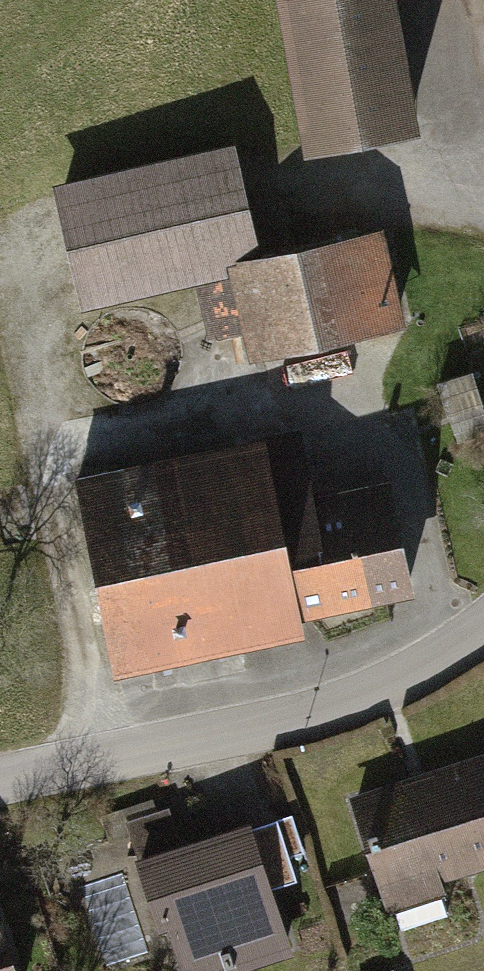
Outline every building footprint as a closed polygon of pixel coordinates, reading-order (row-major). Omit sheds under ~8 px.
[(292,144),(407,123),(384,0),(265,0),(292,144)] [(230,138),(42,181),(70,305),(188,279),(201,337),(237,329),(242,353),(396,318),(374,222),(255,249),(230,138)] [(450,436),(483,426),(483,425),(466,370),(432,381),(450,436)] [(297,426),(68,471),(107,666),(292,629),(288,610),(403,587),(380,472),(309,486),(297,426)] [(340,793),(376,913),(440,894),(434,874),(483,859),(483,750),(340,793)] [(128,862),(147,920),(163,915),(182,970),(195,970),(276,944),(250,866),(296,851),(282,811),(175,846),(162,809),(123,822),(136,859),(128,862)] [(0,940),(0,970),(10,970),(0,940)]
